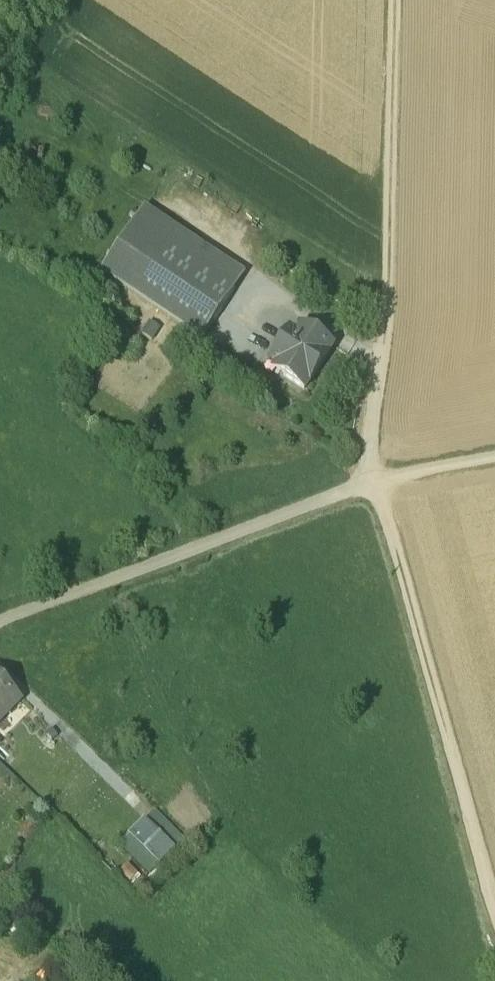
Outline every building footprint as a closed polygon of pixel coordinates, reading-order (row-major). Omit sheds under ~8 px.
[(235,294),(134,229),(102,280),(202,345),(235,294)] [(302,341),(290,334),(272,362),(279,366),(274,373),(304,392),(332,349),(311,335),(308,340),(302,341)] [(21,703),(0,683),(0,724),(21,703)] [(153,806),(124,836),(156,866),(185,836),(153,806)]
